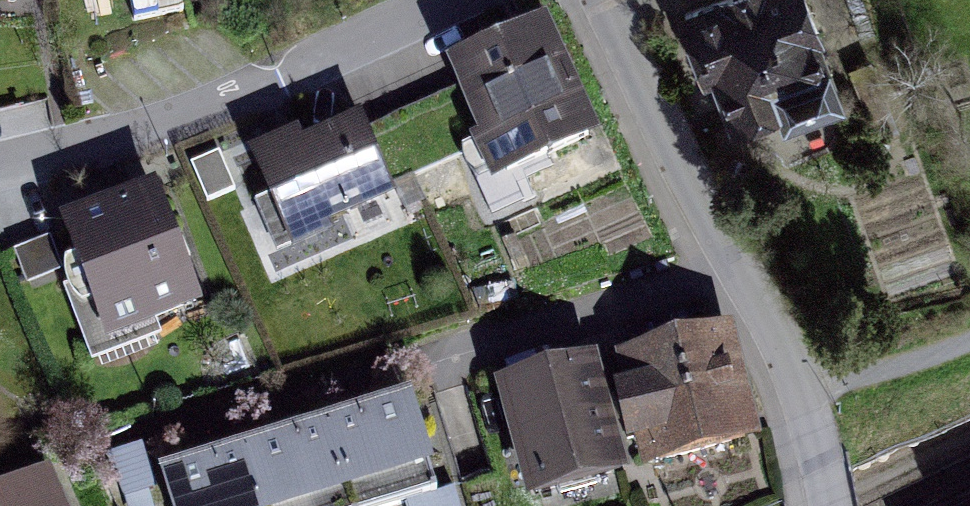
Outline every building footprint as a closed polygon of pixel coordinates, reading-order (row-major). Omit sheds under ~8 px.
[(689,4),(702,37),(733,112),(780,93),(785,105),(835,85),(801,0),(700,0),(689,4)] [(498,175),(601,130),(553,19),(512,37),(449,64),(498,175)] [(285,226),(393,186),(369,121),(293,149),(261,161),(285,226)] [(107,326),(196,292),(158,195),(117,211),(69,229),(107,326)] [(643,469),(763,439),(746,372),(734,324),(614,353),(643,469)] [(496,383),(526,492),(604,471),(585,403),(574,362),(496,383)] [(439,481),(412,396),(362,412),(298,433),(231,454),(169,474),(180,505),(361,505),(439,481)] [(51,477),(0,497),(0,505),(64,505),(51,477)]
